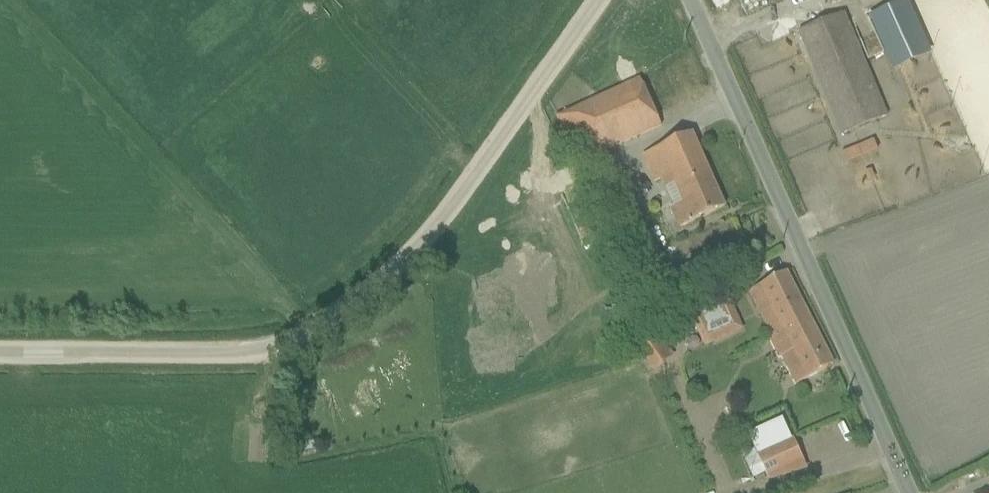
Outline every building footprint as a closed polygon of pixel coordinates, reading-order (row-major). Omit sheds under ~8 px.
[(907,7),(873,20),(894,67),(927,52),(907,7)] [(845,13),(799,33),(841,137),(888,116),(845,13)] [(557,118),(578,164),(661,127),(640,80),(557,118)] [(678,229),(724,209),(691,134),(641,156),(654,184),(660,181),(672,208),(669,209),(678,229)] [(796,385),(833,366),(786,273),(747,292),(770,338),(769,338),(779,357),(781,356),(796,385)] [(704,348),(743,330),(724,289),(685,307),(688,313),(690,312),(694,320),(691,321),(704,348)] [(634,347),(652,372),(675,357),(664,342),(661,343),(653,332),(634,347)] [(769,482),(807,471),(793,440),(792,441),(782,419),(749,434),(769,482)] [(753,480),(764,475),(752,451),(741,456),(753,480)]
